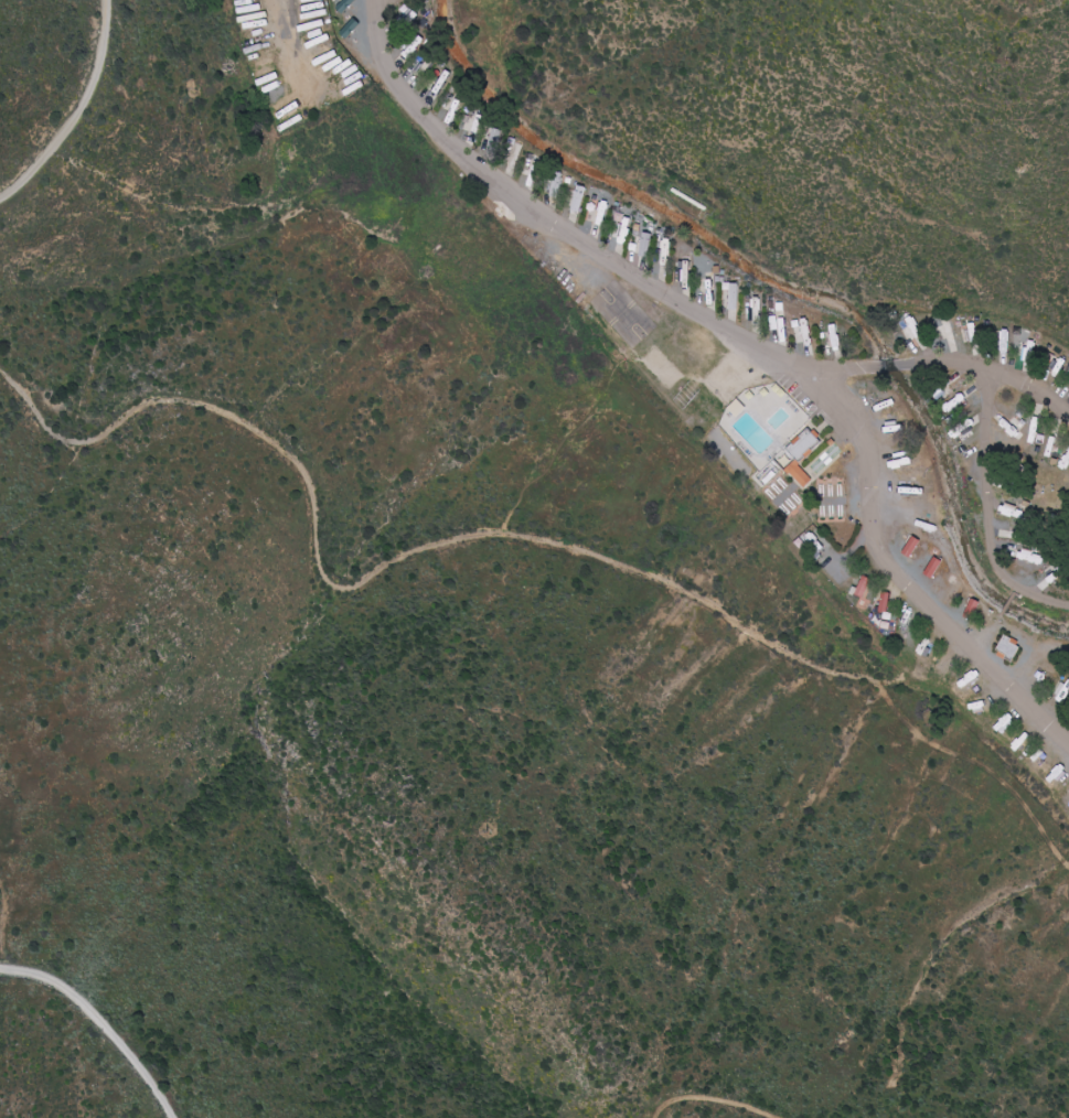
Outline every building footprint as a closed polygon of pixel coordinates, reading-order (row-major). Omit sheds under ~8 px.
[(923,541),(914,536),(904,553),(913,558),(923,541)] [(944,561),(936,556),(926,575),(935,579),(944,561)]
